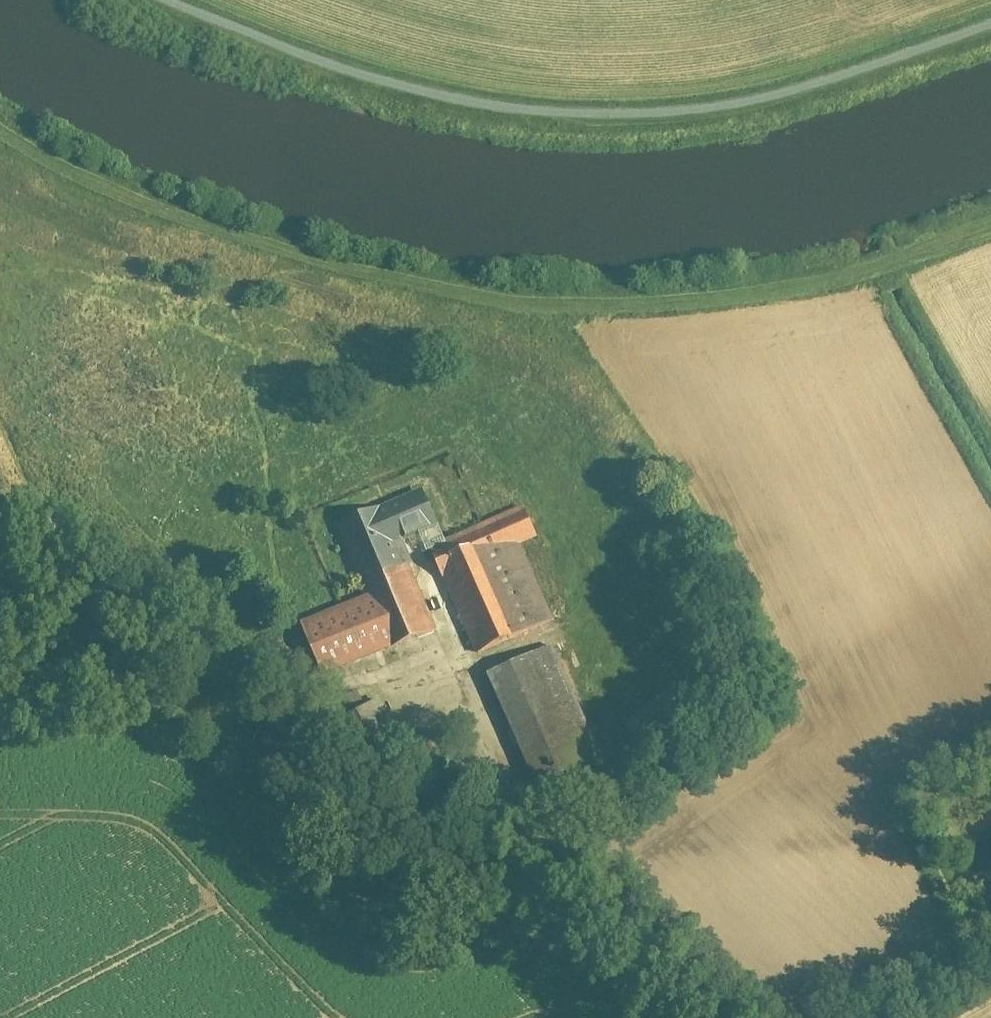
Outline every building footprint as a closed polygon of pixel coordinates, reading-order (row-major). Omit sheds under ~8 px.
[(423,491),(336,527),(367,601),(299,629),(321,680),(432,634),(405,570),(411,568),(401,544),(413,539),(420,555),(445,544),(439,528),(423,491)] [(539,542),(528,516),(431,557),(474,657),(548,626),(517,551),(539,542)] [(549,651),(485,678),(532,787),(595,761),(549,651)] [(414,760),(380,705),(337,732),(371,787),(414,760)]
